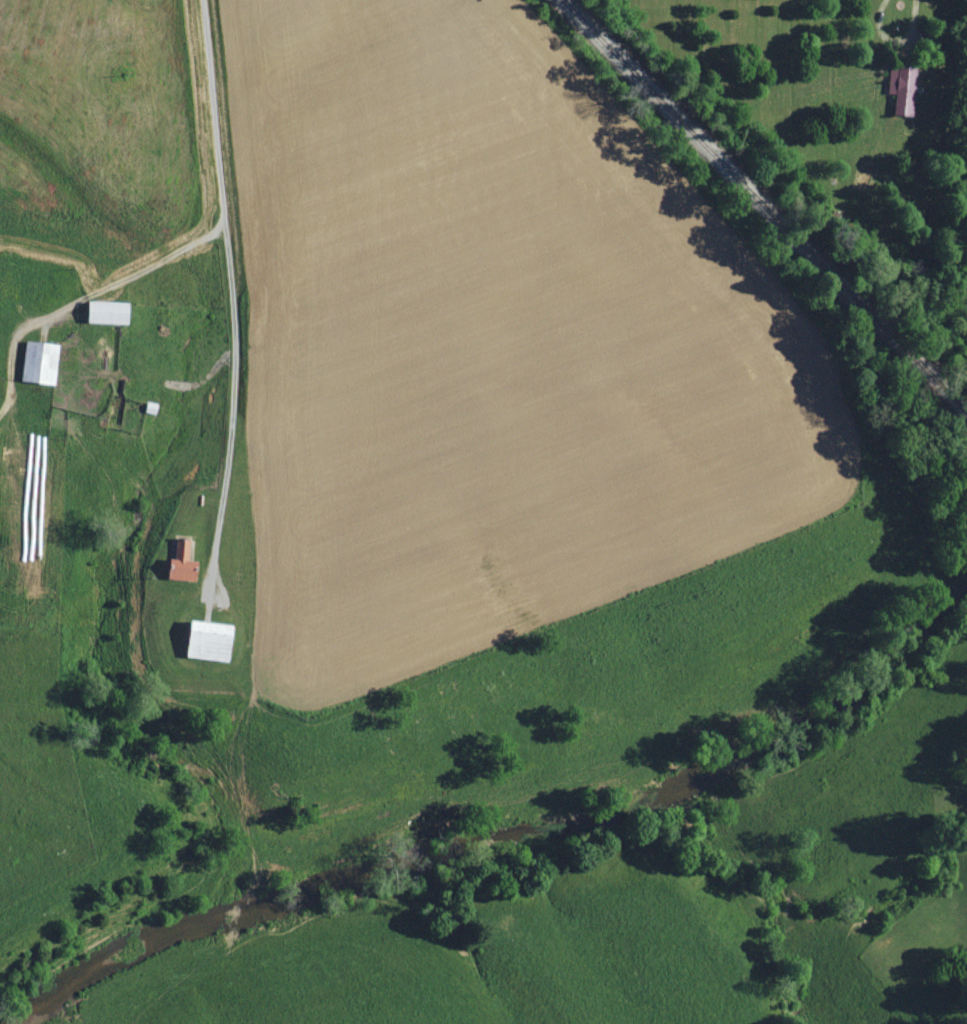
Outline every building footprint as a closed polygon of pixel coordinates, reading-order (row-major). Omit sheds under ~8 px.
[(917,65),(890,64),(889,93),(896,94),(896,115),(916,115),(917,65)] [(23,381),(56,385),(60,344),(27,341),(23,381)] [(199,581),(200,560),(191,560),(192,539),(178,538),(177,559),(172,558),(170,579),(199,581)] [(232,661),(234,624),(192,621),(190,658),(232,661)]
